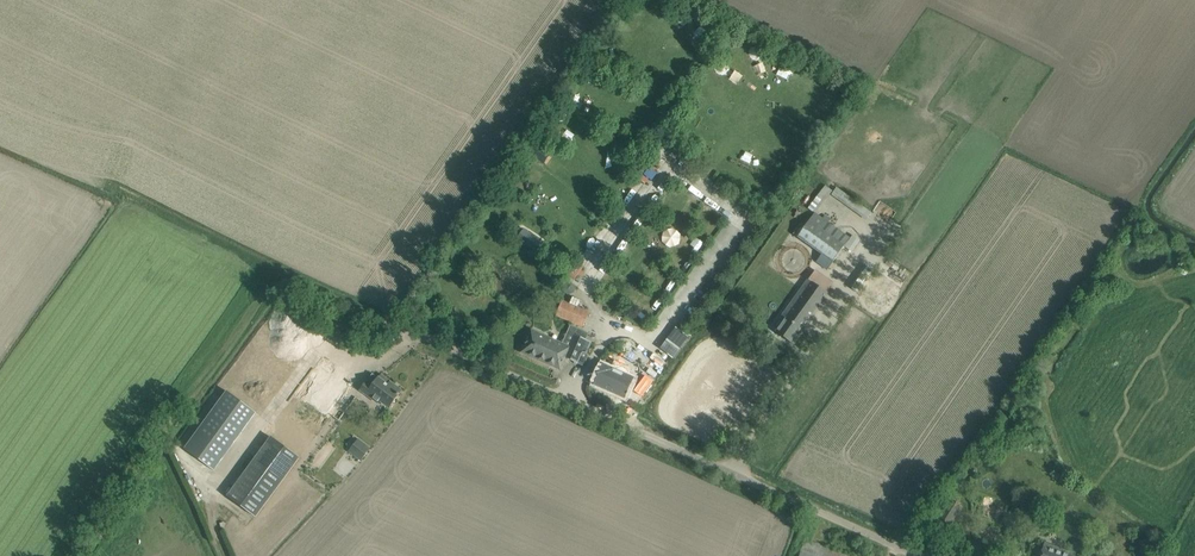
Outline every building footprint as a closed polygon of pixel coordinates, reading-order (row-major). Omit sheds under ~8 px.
[(815,212),(833,189),(827,184),(810,207),(815,212)] [(839,187),(833,195),(869,219),(875,211),(839,187)] [(814,212),(797,237),(833,262),(850,237),(814,212)] [(520,241),(535,253),(539,247),(524,235),(520,241)] [(793,239),(786,249),(789,251),(797,241),(793,239)] [(781,315),(786,319),(776,332),(791,343),(833,283),(814,269),(781,315)] [(580,300),(572,297),(570,303),(562,300),(555,316),(582,328),(589,311),(577,306),(580,300)] [(275,326),(227,391),(226,391),(184,448),(215,471),(257,413),(260,415),(308,350),(315,339),(282,315),(275,326)] [(531,330),(521,352),(539,360),(540,359),(539,359),(541,356),(545,358),(561,365),(565,357),(569,347),(565,346),(562,344),(531,330)] [(569,347),(565,357),(577,363),(582,352),(586,354),(591,343),(591,342),(586,339),(574,334),(569,347)] [(673,357),(679,349),(673,344),(673,345),(667,341),(661,349),(673,357)] [(256,517),(298,459),(329,416),(337,422),(356,397),(348,392),(354,383),(321,360),(266,435),(270,438),(227,496),(256,517)] [(602,365),(594,383),(623,396),(631,378),(624,375),(626,370),(614,365),(612,369),(602,365)] [(388,385),(372,374),(360,391),(372,400),(375,397),(389,407),(401,391),(390,383),(388,385)] [(644,374),(633,390),(641,396),(652,379),(644,374)] [(346,445),(350,449),(360,440),(356,436),(346,445)] [(352,451),(364,460),(373,448),(361,438),(352,451)] [(963,507),(950,498),(932,527),(944,535),(963,507)] [(968,539),(963,548),(968,551),(969,551),(978,555),(982,555),(986,550),(968,539)] [(804,541),(799,555),(850,555),(804,541)] [(1074,554),(1044,543),(1040,555),(1073,555),(1074,554)]
